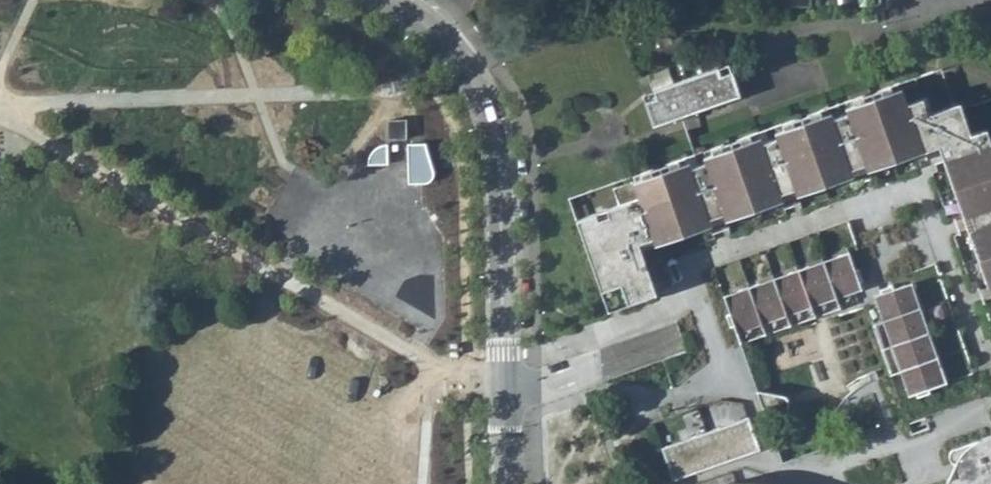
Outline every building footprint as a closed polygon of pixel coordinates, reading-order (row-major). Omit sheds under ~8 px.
[(739,98),(729,66),(643,94),(654,127),(739,98)] [(761,132),(642,172),(644,179),(616,189),(621,205),(579,220),(608,304),(663,286),(649,242),(787,194),(944,139),(990,274),(990,135),(987,124),(971,129),(966,114),(953,118),(948,105),(935,110),(929,95),(909,101),(904,83),(761,132)] [(966,114),(962,100),(948,105),(953,118),(966,114)] [(408,136),(408,116),(389,117),(390,136),(408,136)] [(427,140),(410,141),(410,162),(410,173),(410,180),(423,181),(426,181),(432,177),(435,173),(436,169),(433,158),(427,140)] [(371,162),(389,162),(389,142),(383,144),(376,147),(373,151),(371,156),(371,162)] [(860,265),(854,247),(729,289),(735,308),(731,309),(734,320),(740,319),(742,326),(866,285),(864,277),(869,276),(865,263),(860,265)] [(886,285),(887,288),(878,290),(912,390),(920,387),(921,391),(933,387),(932,382),(950,377),(918,278),(899,283),(898,281),(886,285)] [(789,397),(786,394),(757,389),(760,397),(763,406),(781,409),(785,408),(787,406),(789,403),(789,400),(789,397)] [(741,426),(655,453),(665,483),(670,483),(751,457),(741,426)] [(990,482),(990,431),(982,434),(972,438),(964,442),(954,449),(942,461),(937,467),(930,476),(925,483),(985,483),(990,482)]
